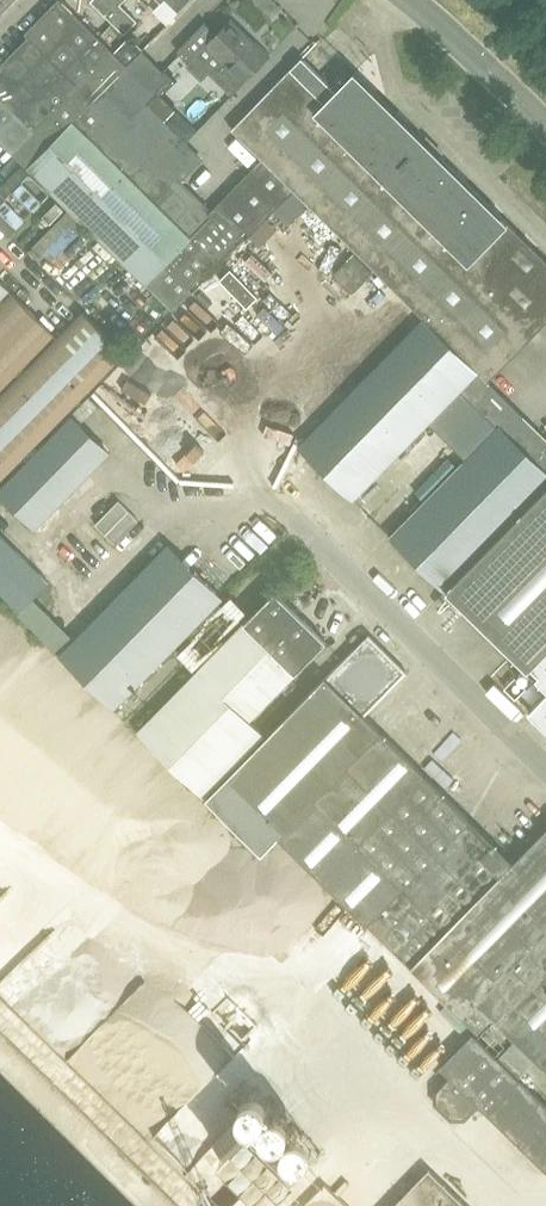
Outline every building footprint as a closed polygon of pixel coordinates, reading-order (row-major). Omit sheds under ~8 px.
[(26,32),(30,35),(0,66),(0,141),(27,168),(73,120),(119,74),(127,65),(61,0),(58,0),(26,32)] [(13,0),(0,0),(0,13),(13,0)] [(125,33),(138,20),(121,3),(124,0),(91,0),(125,33)] [(178,11),(189,0),(167,0),(178,11)] [(195,58),(209,72),(231,93),(270,54),(233,18),(217,34),(205,22),(177,51),(190,63),(195,58)] [(188,141),(148,102),(172,77),(143,50),(127,65),(119,74),(131,85),(89,128),(135,172),(162,199),(180,180),(203,157),(188,141)] [(342,83),(335,90),(302,57),(231,129),(289,186),(424,318),(488,381),(545,322),(545,259),(354,70),(342,83)] [(135,172),(89,128),(131,85),(119,74),(73,120),(27,168),(84,224),(135,172)] [(189,119),(179,129),(188,138),(198,128),(189,119)] [(210,209),(180,180),(162,199),(135,172),(84,224),(145,284),(165,265),(189,288),(246,229),(218,202),(210,209)] [(15,277),(0,262),(0,292),(15,277)] [(0,299),(0,388),(63,323),(19,280),(0,299)] [(0,395),(0,484),(89,392),(136,344),(92,300),(0,395)] [(497,389),(488,381),(424,318),(300,444),(313,457),(354,497),(462,387),(481,405),(497,389)] [(545,485),(545,437),(497,389),(481,405),(500,424),(392,534),(446,587),(545,485)] [(69,416),(0,488),(0,493),(34,527),(107,453),(69,416)] [(545,650),(545,488),(447,588),(528,668),(531,665),(545,650)] [(95,523),(105,533),(129,509),(119,499),(95,523)] [(139,519),(129,509),(105,533),(115,543),(139,519)] [(33,596),(47,582),(0,536),(0,592),(19,610),(33,596)] [(112,708),(221,597),(167,544),(58,655),(112,708)] [(251,720),(327,641),(289,603),(275,590),(137,732),(201,795),(247,747),(263,732),(251,720)] [(410,967),(514,862),(365,716),(408,671),(369,633),(343,660),(259,744),(205,799),(260,853),(275,836),(410,967)] [(531,665),(540,673),(536,677),(540,681),(539,682),(540,683),(541,682),(545,686),(545,650),(531,665)] [(531,707),(530,706),(529,708),(530,709),(529,710),(545,726),(545,692),(531,707)] [(495,1055),(506,1044),(501,1040),(510,1031),(516,1038),(497,1057),(517,1077),(536,1057),(545,1067),(545,830),(514,862),(410,967),(479,1034),(476,1037),(495,1055)] [(545,1168),(545,1105),(517,1077),(497,1057),(495,1055),(476,1037),(473,1033),(441,1066),(449,1074),(438,1085),(440,1088),(437,1091),(437,1101),(452,1115),(464,1116),(467,1112),(469,1114),(480,1104),(545,1168)] [(429,1170),(394,1205),(466,1205),(429,1170)]
